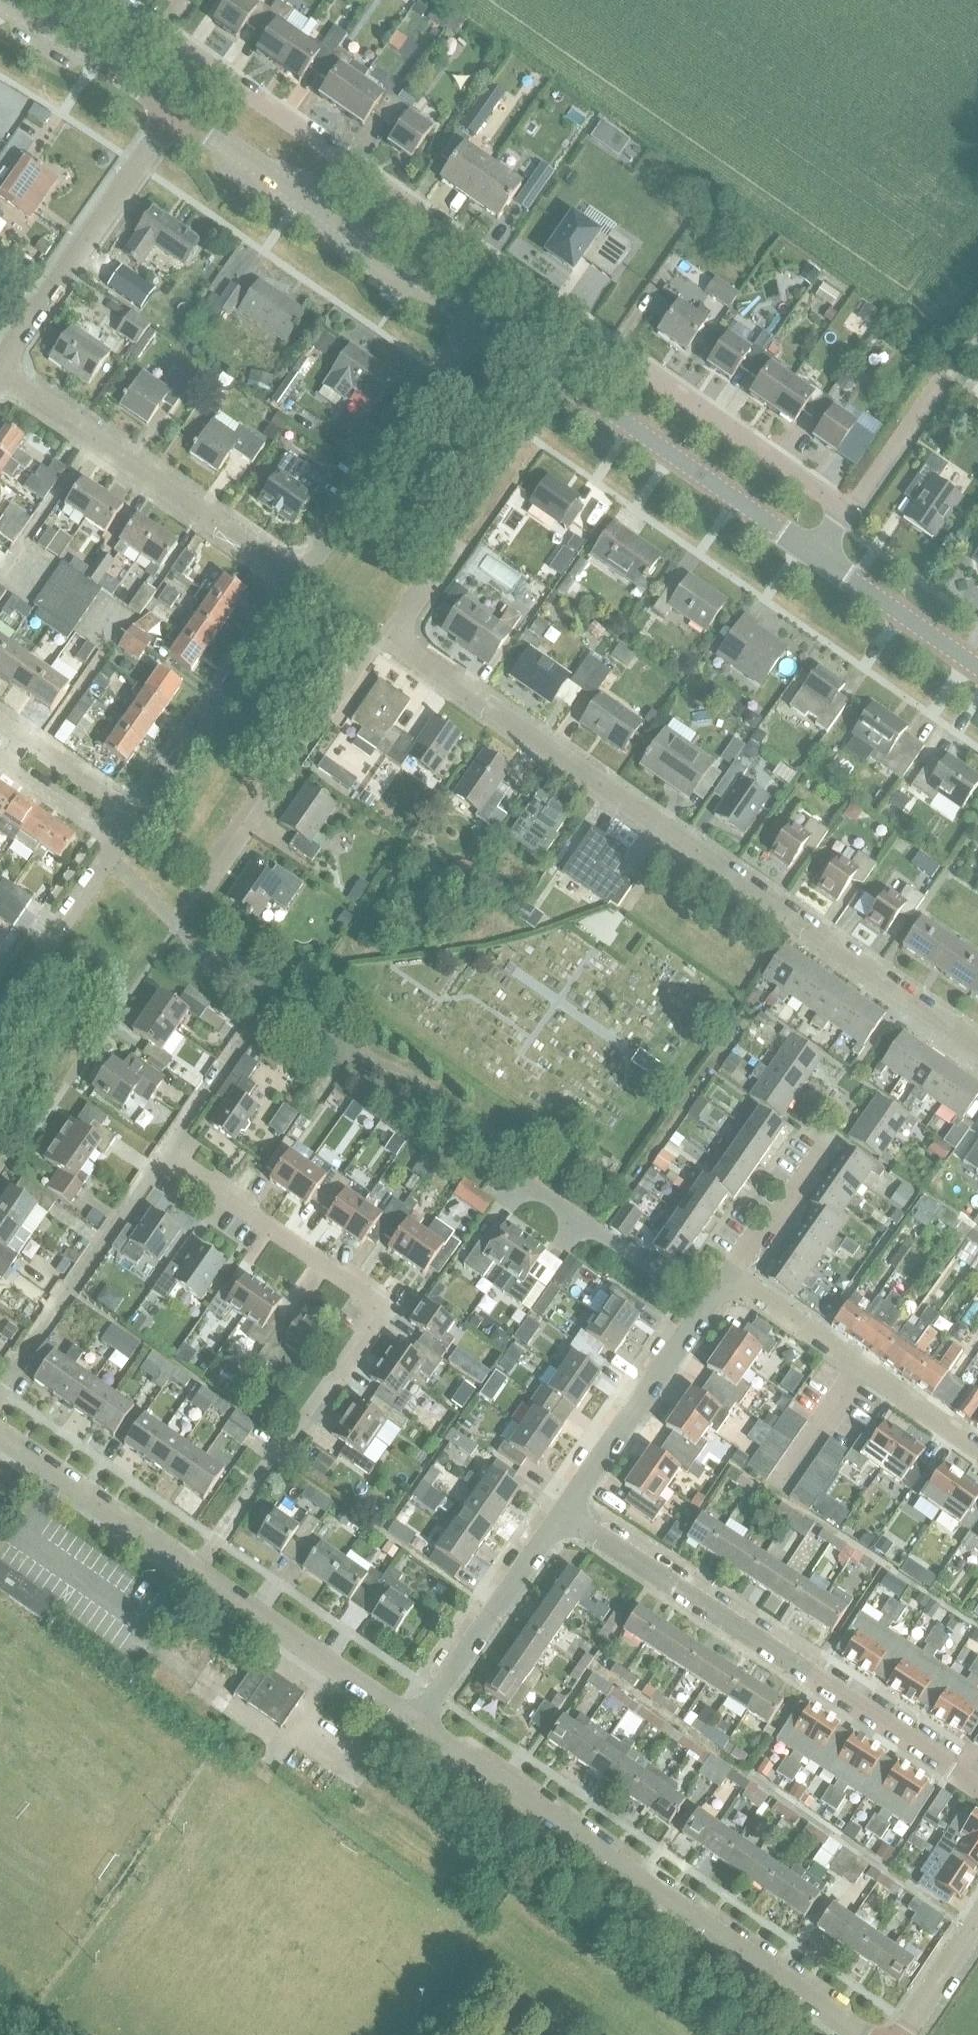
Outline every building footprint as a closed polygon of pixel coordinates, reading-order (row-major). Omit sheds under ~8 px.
[(257,31),(270,10),(255,0),(252,0),(250,4),(245,0),(231,0),(215,23),(236,37),(246,23),(257,31)] [(299,37),(309,23),(277,1),(270,11),(270,10),(257,31),(268,38),(258,52),(279,67),(299,37)] [(309,67),(320,74),(339,47),(348,35),(335,26),(321,45),(317,42),(313,47),(299,37),(279,67),(299,81),(309,67)] [(321,96),(342,111),(362,82),(369,72),(355,61),(356,59),(339,47),(320,74),(331,82),(321,96)] [(372,111),(383,119),(397,98),(380,86),(376,91),(362,82),(342,111),(362,125),(372,111)] [(397,98),(383,119),(399,130),(389,144),(410,159),(431,130),(416,120),(420,114),(397,98)] [(461,128),(473,136),(482,123),(470,114),(461,128)] [(593,134),(617,154),(631,137),(607,117),(593,134)] [(470,141),(458,132),(441,157),(453,166),(443,181),(470,200),(492,167),(465,148),(470,141)] [(28,219),(56,180),(23,157),(0,190),(0,199),(28,219)] [(492,167),(470,200),(498,219),(521,186),(492,167)] [(154,245),(184,266),(199,243),(153,211),(138,233),(139,235),(126,255),(141,265),(154,245)] [(607,240),(572,216),(546,254),(572,272),(582,259),(612,280),(635,248),(612,232),(607,240)] [(817,281),(824,270),(812,263),(805,274),(817,281)] [(837,304),(845,291),(826,280),(819,293),(837,304)] [(705,292),(729,309),(737,298),(713,281),(705,292)] [(297,332),(299,328),(296,326),(304,315),(260,285),(241,312),(285,342),(294,330),(297,332)] [(232,287),(222,300),(212,293),(203,307),(220,319),(224,312),(229,315),(243,294),(232,287)] [(879,323),(886,309),(868,301),(861,315),(879,323)] [(658,333),(685,351),(710,315),(699,308),(694,316),(678,305),(658,333)] [(118,334),(137,347),(150,328),(131,315),(118,334)] [(51,359),(89,385),(109,356),(72,330),(51,359)] [(132,355),(138,359),(155,336),(149,332),(132,355)] [(729,337),(709,365),(730,380),(739,367),(750,375),(765,354),(764,353),(774,339),(764,332),(754,346),(747,342),(743,347),(729,337)] [(390,385),(395,378),(351,347),(332,375),(333,375),(325,387),(344,400),(352,389),(376,406),(387,390),(389,391),(392,387),(390,385)] [(297,368),(309,374),(317,359),(305,353),(297,368)] [(765,354),(750,375),(760,381),(751,394),(772,409),(792,381),(779,372),(782,366),(765,354)] [(254,368),(252,387),(275,389),(276,370),(254,368)] [(229,390),(238,379),(228,371),(219,382),(229,390)] [(174,410),(192,384),(176,372),(165,388),(143,374),(120,407),(148,426),(163,403),(174,410)] [(300,382),(293,377),(290,375),(272,402),(273,403),(270,407),(278,413),(300,382)] [(792,381),(772,409),(794,424),(803,411),(813,418),(827,397),(811,386),(807,391),(792,381)] [(827,397),(813,418),(824,425),(815,439),(836,453),(856,467),(876,439),(855,425),(842,415),(845,410),(827,397)] [(252,463),(265,445),(239,428),(234,436),(213,421),(190,454),(217,473),(233,450),(252,463)] [(0,431),(0,455),(18,467),(25,472),(33,461),(18,450),(24,441),(3,426),(0,431)] [(259,502),(293,526),(325,479),(288,453),(277,469),(280,471),(259,502)] [(2,472),(10,478),(18,467),(0,455),(0,475),(2,472)] [(935,485),(946,468),(932,458),(911,488),(921,495),(906,517),(935,538),(960,502),(938,487),(935,485)] [(41,466),(33,478),(51,490),(65,469),(55,462),(48,471),(41,466)] [(51,490),(33,478),(32,477),(25,487),(44,500),(51,490)] [(532,501),(569,527),(583,506),(574,499),(576,496),(549,477),(532,501)] [(64,507),(84,521),(102,495),(82,481),(64,507)] [(102,495),(84,521),(104,535),(123,509),(102,495)] [(10,506),(2,517),(22,531),(30,520),(10,506)] [(2,517),(0,520),(0,537),(12,546),(22,531),(2,517)] [(126,549),(137,558),(156,532),(137,518),(113,551),(121,557),(126,549)] [(647,575),(661,555),(637,538),(634,542),(612,527),(595,550),(608,559),(605,563),(639,587),(633,595),(640,600),(651,586),(645,581),(649,576),(647,575)] [(38,545),(58,559),(72,539),(61,531),(58,535),(49,529),(38,545)] [(156,532),(137,558),(149,566),(144,574),(152,579),(175,546),(156,532)] [(568,543),(552,560),(564,571),(580,554),(568,543)] [(171,572),(181,579),(194,559),(184,552),(171,572)] [(572,571),(580,576),(591,559),(582,553),(572,571)] [(101,555),(91,571),(85,579),(97,587),(113,563),(101,555)] [(74,559),(69,567),(85,579),(91,571),(74,559)] [(97,587),(85,579),(69,567),(63,563),(33,606),(39,610),(54,620),(73,633),(102,590),(97,587)] [(517,584),(522,574),(508,566),(503,577),(517,584)] [(671,607),(705,631),(726,601),(690,575),(677,593),(668,587),(653,609),(664,616),(671,607)] [(559,590),(583,606),(591,593),(567,577),(559,590)] [(206,582),(199,591),(232,613),(246,593),(224,578),(216,589),(206,582)] [(129,608),(140,616),(156,593),(145,585),(129,608)] [(168,586),(162,595),(175,603),(181,595),(168,586)] [(191,614),(196,618),(218,633),(232,613),(199,591),(193,600),(198,603),(191,614)] [(175,603),(162,595),(158,600),(171,609),(175,603)] [(13,596),(12,597),(2,612),(11,618),(22,602),(13,596)] [(444,628),(479,652),(487,641),(499,649),(521,617),(508,608),(497,624),(463,601),(458,608),(456,607),(454,610),(456,612),(444,628)] [(34,618),(49,628),(54,620),(39,610),(37,614),(34,618)] [(535,644),(548,623),(538,617),(525,638),(535,644)] [(746,617),(719,656),(761,686),(786,650),(755,628),(757,625),(746,617)] [(196,618),(183,637),(204,653),(218,633),(196,618)] [(68,641),(73,633),(54,620),(49,628),(68,641)] [(132,628),(125,638),(145,652),(152,642),(132,628)] [(204,653),(183,637),(174,631),(168,640),(177,647),(169,658),(191,672),(204,653)] [(145,652),(125,638),(118,648),(138,661),(145,652)] [(8,645),(0,639),(0,658),(8,645)] [(633,663),(639,650),(621,641),(615,653),(633,663)] [(96,649),(87,643),(76,659),(85,665),(96,649)] [(11,685),(28,659),(8,645),(0,658),(0,677),(11,685)] [(512,674),(551,702),(569,676),(530,649),(512,674)] [(571,681),(582,689),(600,663),(589,655),(571,681)] [(11,685),(31,699),(49,673),(28,659),(11,685)] [(336,666),(342,670),(346,664),(340,660),(336,666)] [(600,663),(582,689),(593,697),(611,671),(600,663)] [(816,725),(827,734),(846,706),(836,699),(845,685),(819,667),(790,708),(805,718),(808,714),(818,721),(816,725)] [(160,671),(146,691),(167,706),(181,686),(160,671)] [(49,673),(31,699),(51,713),(70,687),(49,673)] [(99,676),(93,683),(106,692),(111,684),(99,676)] [(391,727),(409,701),(380,680),(352,720),(364,728),(358,737),(387,757),(402,735),(391,727)] [(106,692),(93,683),(88,690),(101,699),(106,692)] [(146,691),(132,711),(154,726),(167,706),(146,691)] [(601,733),(624,749),(642,724),(601,695),(581,724),(598,737),(601,733)] [(84,697),(80,703),(90,710),(94,704),(84,697)] [(66,723),(77,731),(91,711),(80,703),(66,723)] [(869,759),(901,781),(925,748),(904,734),(908,729),(873,705),(852,735),(875,750),(869,759)] [(111,724),(111,725),(141,745),(154,726),(132,711),(126,720),(117,714),(111,724)] [(402,735),(387,757),(401,767),(408,758),(433,775),(460,736),(434,718),(415,746),(410,742),(412,739),(404,733),(402,735)] [(141,745),(111,725),(98,745),(127,765),(141,745)] [(666,732),(642,767),(664,782),(666,778),(692,796),(694,792),(713,765),(713,764),(666,732)] [(759,750),(749,744),(743,754),(750,758),(755,756),(759,750)] [(484,753),(455,795),(479,811),(475,817),(485,824),(496,832),(507,817),(496,808),(503,798),(493,790),(507,769),(484,753)] [(911,788),(929,800),(933,803),(939,794),(962,810),(969,800),(977,787),(977,777),(948,756),(943,763),(933,756),(911,788)] [(715,817),(742,836),(768,798),(741,780),(747,771),(735,763),(713,795),(725,803),(716,817),(715,816),(715,817)] [(780,765),(771,778),(786,788),(795,775),(780,765)] [(0,821),(16,798),(0,787),(0,820),(0,821)] [(306,787),(297,800),(281,823),(298,835),(290,847),(312,863),(321,850),(310,842),(334,806),(306,787)] [(539,791),(533,800),(508,836),(535,855),(547,838),(551,840),(570,813),(539,791)] [(14,843),(36,812),(16,798),(0,821),(0,836),(2,838),(4,836),(14,843)] [(14,843),(34,856),(55,826),(36,812),(14,843)] [(829,832),(811,820),(803,832),(792,823),(770,855),(789,869),(806,845),(815,852),(829,832)] [(55,826),(34,856),(42,862),(48,853),(60,861),(75,840),(55,826)] [(613,873),(628,853),(611,841),(608,845),(601,840),(603,838),(592,830),(562,873),(597,898),(613,875),(613,873)] [(818,888),(837,902),(854,879),(863,885),(877,865),(859,853),(851,865),(839,857),(818,888)] [(928,857),(920,868),(931,877),(940,865),(928,857)] [(286,910),(295,895),(302,885),(277,867),(269,877),(252,865),(242,879),(244,881),(231,900),(247,912),(246,914),(251,917),(252,915),(256,919),(270,899),(286,910)] [(360,878),(352,896),(362,900),(370,882),(360,878)] [(6,898),(13,886),(4,880),(0,886),(0,893),(6,898)] [(13,886),(6,898),(25,911),(33,900),(13,886)] [(911,918),(925,899),(907,886),(899,898),(887,890),(866,922),(885,935),(902,912),(911,918)] [(0,906),(0,919),(13,928),(25,911),(6,898),(0,906)] [(535,931),(544,917),(526,905),(516,918),(535,931)] [(903,948),(920,960),(939,932),(922,921),(903,948)] [(920,960),(937,971),(956,944),(939,932),(920,960)] [(937,971),(954,983),(973,956),(956,944),(937,971)] [(772,996),(777,1000),(804,960),(785,947),(763,978),(778,988),(772,996)] [(971,995),(977,985),(977,960),(973,956),(954,983),(971,995)] [(789,996),(802,1005),(824,974),(804,960),(777,1000),(771,1008),(770,1010),(779,1015),(786,1006),(783,1005),(789,996)] [(806,1031),(813,1036),(818,1029),(817,1028),(844,988),(824,974),(802,1005),(817,1015),(806,1031)] [(160,994),(146,1014),(174,1033),(189,1012),(219,1033),(226,1023),(208,1010),(212,1003),(188,987),(176,1005),(160,994)] [(829,1023),(843,1033),(865,1002),(844,988),(817,1028),(818,1029),(813,1036),(813,1037),(817,1040),(829,1023)] [(771,996),(765,1004),(771,1008),(777,1000),(772,996),(771,996)] [(865,1002),(843,1033),(858,1043),(852,1052),(859,1057),(865,1048),(863,1047),(885,1016),(865,1002)] [(761,1013),(755,1020),(762,1025),(767,1017),(761,1013)] [(146,1014),(132,1033),(149,1045),(142,1055),(165,1071),(172,1060),(161,1052),(174,1033),(146,1014)] [(789,1042),(778,1057),(809,1078),(823,1058),(792,1037),(793,1035),(785,1029),(780,1036),(789,1042)] [(880,1063),(874,1072),(881,1076),(887,1068),(901,1078),(923,1047),(903,1033),(882,1064),(880,1063)] [(746,1034),(739,1043),(746,1049),(753,1039),(746,1034)] [(655,1076),(666,1062),(644,1045),(633,1059),(655,1076)] [(923,1047),(901,1078),(916,1088),(910,1097),(916,1101),(943,1061),(923,1047)] [(731,1054),(721,1067),(732,1075),(742,1062),(731,1054)] [(247,1082),(260,1064),(246,1055),(216,1098),(226,1105),(211,1127),(233,1142),(240,1133),(244,1133),(249,1127),(247,1123),(256,1109),(245,1102),(255,1087),(247,1082)] [(760,1065),(755,1071),(795,1099),(809,1078),(778,1057),(768,1071),(760,1065)] [(149,1103),(163,1081),(130,1059),(122,1070),(112,1063),(94,1090),(123,1109),(134,1093),(149,1103)] [(943,1061),(916,1101),(922,1105),(928,1096),(941,1105),(963,1074),(943,1061)] [(795,1099),(755,1071),(752,1076),(760,1082),(750,1097),(781,1119),(795,1099)] [(941,1105),(957,1117),(951,1125),(954,1127),(944,1142),(955,1150),(970,1129),(962,1124),(964,1121),(962,1120),(977,1097),(977,1085),(963,1074),(941,1105)] [(877,1097),(863,1118),(894,1139),(905,1124),(914,1130),(918,1123),(909,1117),(908,1119),(877,1097)] [(300,1108),(310,1115),(317,1106),(306,1098),(300,1108)] [(72,1121),(57,1142),(88,1163),(97,1150),(105,1155),(117,1138),(102,1128),(108,1119),(88,1105),(75,1124),(72,1121)] [(742,1117),(738,1123),(771,1147),(784,1128),(759,1111),(750,1123),(742,1117)] [(294,1128),(305,1134),(312,1119),(301,1113),(294,1128)] [(894,1139),(863,1118),(849,1138),(880,1159),(879,1161),(888,1167),(892,1160),(884,1155),(894,1139)] [(742,1135),(734,1147),(759,1164),(771,1147),(738,1123),(734,1129),(742,1135)] [(417,1166),(426,1143),(399,1132),(389,1154),(417,1166)] [(676,1133),(670,1141),(679,1147),(685,1139),(676,1133)] [(285,1138),(265,1167),(275,1174),(270,1182),(288,1195),(308,1166),(290,1153),(295,1145),(285,1138)] [(57,1142),(44,1161),(59,1171),(47,1189),(71,1205),(89,1179),(81,1173),(88,1163),(57,1142)] [(977,1172),(977,1142),(964,1163),(977,1172)] [(717,1153),(714,1158),(747,1182),(759,1164),(734,1147),(726,1159),(717,1153)] [(430,1148),(416,1168),(427,1176),(441,1155),(430,1148)] [(850,1150),(837,1169),(862,1186),(871,1172),(880,1178),(884,1172),(875,1166),(874,1167),(850,1150)] [(664,1152),(654,1167),(664,1174),(674,1159),(664,1152)] [(718,1170),(710,1182),(709,1182),(728,1195),(728,1196),(734,1201),(747,1182),(714,1158),(709,1164),(718,1170)] [(308,1166),(288,1195),(305,1207),(310,1200),(320,1206),(341,1177),(331,1170),(325,1178),(308,1166)] [(651,1168),(642,1180),(650,1185),(658,1174),(651,1168)] [(837,1169),(824,1186),(858,1209),(861,1212),(862,1210),(884,1225),(888,1220),(866,1205),(867,1203),(864,1201),(862,1204),(854,1198),(862,1186),(837,1169)] [(468,1176),(458,1192),(488,1212),(499,1196),(468,1176)] [(341,1177),(320,1206),(330,1213),(325,1221),(343,1233),(363,1206),(369,1197),(350,1184),(341,1177)] [(373,1195),(386,1203),(396,1185),(383,1177),(373,1195)] [(686,1184),(682,1190),(715,1213),(728,1196),(728,1195),(709,1182),(710,1182),(703,1177),(694,1190),(686,1184)] [(0,1204),(0,1214),(21,1229),(36,1208),(47,1215),(55,1203),(31,1186),(21,1179),(13,1191),(11,1189),(0,1204)] [(915,1191),(903,1183),(891,1201),(902,1209),(915,1191)] [(639,1185),(631,1197),(640,1204),(648,1192),(639,1185)] [(812,1204),(818,1209),(819,1208),(837,1221),(838,1221),(846,1209),(854,1215),(858,1209),(824,1186),(812,1204)] [(975,1223),(977,1219),(977,1209),(947,1187),(939,1197),(975,1223)] [(686,1202),(678,1213),(703,1231),(715,1213),(682,1190),(678,1196),(686,1202)] [(363,1206),(343,1233),(361,1246),(366,1239),(376,1246),(382,1237),(395,1217),(402,1207),(403,1205),(393,1198),(380,1218),(363,1206)] [(921,1208),(932,1216),(939,1206),(928,1198),(921,1208)] [(89,1217),(103,1225),(110,1213),(96,1205),(89,1217)] [(643,1216),(626,1205),(610,1228),(626,1239),(643,1216)] [(932,1216),(950,1228),(957,1219),(939,1206),(932,1216)] [(395,1217),(382,1237),(392,1243),(388,1250),(406,1263),(425,1235),(417,1229),(422,1221),(403,1208),(402,1207),(395,1217)] [(835,1238),(844,1225),(838,1221),(837,1221),(819,1208),(818,1209),(806,1226),(841,1249),(853,1257),(860,1247),(846,1239),(843,1243),(835,1238)] [(114,1246),(112,1248),(122,1255),(137,1265),(145,1254),(157,1262),(179,1231),(151,1211),(136,1232),(128,1226),(121,1236),(114,1246)] [(661,1219),(657,1225),(691,1249),(703,1231),(678,1213),(670,1225),(661,1219)] [(9,1269),(17,1257),(16,1257),(31,1236),(21,1229),(0,1214),(0,1263),(9,1269)] [(953,1261),(964,1245),(963,1245),(973,1230),(957,1219),(950,1228),(935,1249),(953,1261)] [(494,1264),(504,1271),(526,1238),(507,1225),(490,1250),(480,1243),(464,1266),(483,1279),(494,1264)] [(691,1249),(657,1225),(653,1231),(662,1237),(653,1249),(678,1267),(691,1249)] [(806,1226),(794,1244),(819,1261),(827,1250),(836,1255),(837,1254),(839,1256),(842,1251),(806,1226)] [(977,1256),(977,1234),(973,1230),(963,1245),(964,1245),(977,1256)] [(425,1235),(406,1263),(423,1276),(429,1268),(438,1275),(458,1246),(448,1239),(442,1247),(425,1235)] [(526,1238),(504,1271),(514,1278),(503,1293),(522,1306),(538,1284),(528,1277),(546,1252),(526,1238)] [(895,1255),(906,1267),(920,1254),(909,1242),(895,1255)] [(70,1272),(84,1250),(75,1244),(60,1266),(70,1272)] [(794,1244),(782,1262),(815,1285),(820,1289),(824,1283),(811,1273),(819,1261),(794,1244)] [(151,1293),(166,1303),(178,1285),(201,1302),(212,1286),(210,1284),(225,1263),(198,1245),(180,1271),(171,1264),(151,1293)] [(815,1285),(782,1262),(769,1280),(794,1298),(803,1285),(811,1291),(815,1285)] [(0,1281),(9,1269),(0,1263),(0,1281)] [(233,1312),(242,1319),(263,1289),(245,1277),(236,1290),(226,1283),(207,1310),(226,1323),(233,1312)] [(427,1300),(444,1312),(449,1305),(439,1298),(446,1288),(439,1283),(427,1300)] [(111,1285),(101,1298),(117,1310),(127,1297),(111,1285)] [(610,1299),(597,1318),(626,1337),(639,1318),(638,1317),(644,1308),(612,1285),(605,1296),(610,1299)] [(245,1337),(263,1349),(281,1324),(282,1323),(272,1315),(282,1302),(263,1289),(242,1319),(253,1326),(245,1337)] [(832,1327),(849,1338),(865,1315),(857,1309),(862,1301),(854,1295),(832,1327)] [(849,1338),(865,1350),(894,1309),(897,1304),(888,1297),(884,1302),(877,1297),(865,1315),(849,1338)] [(540,1302),(533,1312),(543,1319),(550,1309),(540,1302)] [(424,1336),(418,1345),(441,1361),(454,1341),(446,1335),(453,1326),(423,1305),(409,1326),(424,1336)] [(913,1316),(909,1322),(882,1361),(898,1373),(929,1329),(939,1315),(928,1307),(919,1320),(913,1316)] [(865,1350),(882,1361),(909,1322),(901,1316),(902,1315),(894,1309),(865,1350)] [(535,1343),(544,1320),(530,1314),(520,1337),(535,1343)] [(942,1314),(935,1325),(950,1334),(957,1323),(942,1314)] [(281,1324),(263,1349),(257,1358),(275,1370),(288,1351),(300,1360),(321,1330),(302,1317),(291,1332),(281,1324)] [(580,1332),(573,1342),(596,1358),(603,1349),(613,1356),(626,1337),(597,1318),(585,1336),(580,1332)] [(733,1332),(720,1350),(749,1370),(762,1352),(769,1357),(777,1345),(767,1338),(772,1330),(757,1319),(751,1327),(754,1329),(746,1341),(733,1332)] [(102,1340),(115,1349),(126,1333),(113,1324),(102,1340)] [(898,1373),(915,1384),(931,1361),(922,1355),(936,1334),(929,1329),(898,1373)] [(126,1333),(115,1349),(130,1360),(141,1344),(126,1333)] [(34,1382),(54,1396),(74,1367),(81,1357),(84,1352),(73,1345),(70,1350),(63,1360),(55,1354),(58,1350),(47,1342),(26,1372),(36,1379),(34,1382)] [(571,1356),(559,1373),(587,1393),(600,1375),(598,1374),(605,1364),(596,1358),(573,1342),(566,1352),(571,1356)] [(395,1344),(382,1362),(411,1382),(417,1373),(429,1381),(443,1362),(441,1361),(418,1345),(416,1343),(408,1354),(395,1344)] [(915,1384),(931,1396),(961,1352),(953,1346),(939,1366),(931,1361),(915,1384)] [(720,1350),(707,1369),(720,1378),(713,1389),(736,1405),(735,1405),(739,1407),(739,1406),(752,1388),(742,1381),(749,1370),(720,1350)] [(961,1352),(931,1396),(948,1407),(964,1383),(956,1378),(965,1364),(964,1363),(968,1356),(961,1352)] [(170,1378),(176,1370),(152,1353),(146,1361),(160,1371),(151,1384),(162,1391),(171,1378),(170,1378)] [(505,1357),(499,1366),(511,1374),(517,1364),(505,1357)] [(373,1398),(378,1401),(399,1416),(411,1399),(402,1394),(411,1382),(382,1362),(370,1380),(380,1388),(373,1398)] [(491,1373),(476,1363),(467,1376),(482,1386),(491,1373)] [(799,1392),(807,1372),(792,1366),(784,1386),(799,1392)] [(54,1396),(74,1409),(93,1380),(74,1367),(54,1396)] [(191,1381),(176,1370),(170,1378),(171,1378),(185,1388),(191,1381)] [(542,1388),(535,1398),(566,1419),(573,1410),(575,1411),(587,1393),(559,1373),(547,1391),(542,1388)] [(74,1409),(93,1422),(113,1394),(93,1380),(74,1409)] [(454,1398),(467,1407),(480,1390),(468,1380),(454,1398)] [(191,1403),(204,1413),(216,1396),(203,1387),(191,1403)] [(692,1391),(679,1409),(708,1430),(717,1435),(730,1416),(728,1415),(731,1411),(742,1418),(746,1411),(739,1406),(739,1407),(735,1405),(736,1405),(713,1389),(705,1400),(692,1391)] [(971,1424),(977,1414),(977,1394),(972,1389),(955,1413),(971,1424)] [(113,1394),(93,1422),(113,1436),(133,1407),(113,1394)] [(216,1396),(204,1413),(206,1414),(212,1405),(225,1415),(232,1407),(216,1396)] [(534,1410),(521,1429),(549,1448),(561,1431),(559,1429),(566,1419),(535,1398),(529,1407),(534,1410)] [(356,1400),(344,1418),(375,1440),(387,1422),(400,1431),(407,1422),(399,1416),(378,1401),(371,1411),(356,1400)] [(679,1409),(666,1428),(679,1437),(671,1448),(695,1464),(708,1445),(701,1440),(708,1430),(679,1409)] [(788,1409),(774,1429),(794,1443),(807,1423),(788,1409)] [(220,1433),(240,1447),(255,1426),(233,1411),(220,1433)] [(124,1445),(144,1459),(164,1431),(144,1416),(124,1445)] [(470,1417),(463,1426),(470,1431),(477,1422),(470,1417)] [(375,1440),(344,1418),(331,1435),(346,1446),(339,1456),(368,1476),(376,1466),(363,1457),(375,1440)] [(868,1462),(881,1471),(904,1438),(885,1425),(878,1434),(868,1427),(845,1460),(861,1472),(868,1462)] [(549,1448),(521,1429),(509,1447),(503,1443),(496,1453),(519,1469),(526,1460),(536,1467),(549,1448)] [(774,1429),(767,1439),(787,1452),(794,1443),(774,1429)] [(144,1459),(163,1472),(183,1444),(164,1431),(144,1459)] [(450,1444),(469,1457),(476,1447),(457,1434),(450,1444)] [(901,1485),(911,1492),(927,1469),(917,1462),(924,1452),(904,1438),(881,1471),(901,1485)] [(743,1439),(736,1459),(748,1464),(756,1443),(743,1439)] [(767,1439),(760,1449),(780,1462),(787,1452),(767,1439)] [(830,1439),(824,1449),(843,1462),(845,1460),(850,1452),(830,1439)] [(163,1472),(183,1486),(202,1458),(183,1444),(163,1472)] [(651,1450),(638,1468),(667,1488),(680,1470),(687,1475),(695,1464),(671,1448),(664,1459),(651,1450)] [(760,1449),(754,1459),(773,1472),(780,1462),(760,1449)] [(824,1449),(817,1459),(837,1472),(843,1462),(824,1449)] [(325,1451),(317,1467),(331,1474),(339,1457),(325,1451)] [(400,1469),(412,1479),(423,1466),(410,1456),(400,1469)] [(202,1458),(183,1486),(202,1500),(222,1472),(202,1458)] [(773,1472),(754,1459),(747,1469),(766,1482),(773,1472)] [(817,1459),(803,1478),(823,1492),(837,1472),(817,1459)] [(463,1483),(476,1491),(504,1511),(518,1491),(509,1485),(516,1475),(496,1462),(481,1483),(469,1474),(463,1483)] [(937,1476),(927,1469),(911,1492),(940,1512),(963,1479),(944,1466),(937,1476)] [(432,1467),(421,1483),(430,1489),(431,1487),(437,1492),(447,1477),(432,1467)] [(638,1468),(625,1487),(638,1496),(630,1507),(653,1523),(667,1504),(660,1499),(667,1488),(638,1468)] [(736,1484),(747,1491),(753,1482),(742,1475),(736,1484)] [(803,1478),(796,1488),(816,1502),(823,1492),(803,1478)] [(963,1479),(940,1512),(960,1526),(970,1533),(977,1521),(977,1504),(976,1503),(977,1500),(977,1490),(963,1479)] [(753,1482),(747,1491),(760,1499),(766,1490),(753,1482)] [(430,1489),(421,1483),(412,1495),(422,1501),(430,1489)] [(312,1484),(303,1499),(325,1512),(334,1497),(312,1484)] [(816,1502),(796,1488),(790,1498),(809,1512),(816,1502)] [(476,1491),(462,1511),(490,1531),(504,1511),(476,1491)] [(408,1501),(393,1523),(403,1530),(418,1507),(408,1501)] [(777,1511),(788,1518),(794,1509),(783,1502),(777,1511)] [(258,1539),(292,1563),(310,1538),(319,1523),(306,1514),(296,1528),(286,1521),(292,1513),(282,1506),(276,1514),(275,1513),(258,1539)] [(794,1509),(788,1518),(789,1518),(785,1524),(806,1537),(815,1523),(794,1509)] [(462,1511),(448,1531),(476,1551),(490,1531),(462,1511)] [(700,1517),(687,1540),(707,1553),(721,1531),(700,1517)] [(678,1521),(672,1534),(683,1539),(689,1526),(678,1521)] [(970,1533),(961,1546),(972,1554),(974,1551),(977,1553),(977,1521),(970,1533)] [(403,1530),(393,1523),(387,1532),(407,1546),(414,1537),(403,1530)] [(818,1537),(829,1545),(835,1536),(824,1528),(818,1537)] [(476,1551),(448,1531),(434,1551),(463,1571),(476,1551)] [(721,1531),(707,1553),(727,1566),(742,1544),(721,1531)] [(412,1547),(431,1556),(437,1542),(418,1534),(412,1547)] [(835,1536),(829,1545),(842,1553),(838,1557),(846,1566),(857,1550),(835,1536)] [(292,1563),(326,1587),(344,1562),(310,1538),(292,1563)] [(742,1544),(727,1566),(748,1579),(762,1558),(742,1544)] [(762,1558),(748,1579),(769,1593),(783,1571),(762,1558)] [(43,1622),(54,1607),(56,1603),(57,1602),(0,1561),(0,1591),(43,1622)] [(326,1587),(361,1611),(384,1577),(372,1569),(366,1577),(344,1562),(326,1587)] [(915,1577),(931,1577),(932,1566),(915,1565),(915,1577)] [(384,1577),(361,1611),(395,1635),(413,1610),(403,1602),(410,1592),(398,1584),(403,1577),(390,1568),(384,1577)] [(568,1570),(554,1590),(576,1605),(602,1624),(610,1612),(598,1604),(595,1608),(589,1603),(597,1592),(591,1587),(591,1586),(568,1570)] [(783,1571),(769,1593),(790,1606),(804,1585),(783,1571)] [(839,1582),(832,1590),(849,1603),(855,1596),(839,1582)] [(804,1585),(790,1606),(810,1620),(824,1598),(804,1585)] [(554,1590),(540,1611),(562,1626),(576,1605),(554,1590)] [(915,1602),(926,1609),(931,1601),(928,1599),(920,1594),(915,1602)] [(824,1598),(810,1620),(832,1634),(847,1610),(824,1598)] [(841,1658),(857,1668),(898,1605),(889,1599),(880,1615),(883,1617),(878,1624),(860,1613),(836,1650),(843,1655),(841,1658)] [(940,1607),(931,1601),(926,1609),(923,1613),(932,1619),(940,1607)] [(906,1610),(898,1605),(857,1668),(872,1678),(874,1675),(881,1679),(905,1642),(888,1631),(893,1623),(896,1625),(906,1610)] [(617,1608),(605,1626),(613,1631),(625,1613),(617,1608)] [(622,1632),(643,1646),(659,1622),(639,1608),(622,1632)] [(540,1611),(526,1631),(548,1646),(562,1626),(540,1611)] [(643,1646),(664,1659),(679,1635),(659,1622),(643,1646)] [(959,1632),(970,1639),(976,1630),(965,1623),(959,1632)] [(613,1631),(605,1626),(598,1636),(606,1641),(613,1631)] [(922,1653),(905,1642),(881,1679),(888,1683),(886,1687),(901,1696),(942,1633),(934,1628),(924,1643),(927,1645),(922,1653)] [(970,1639),(977,1644),(977,1631),(976,1630),(970,1639)] [(526,1631),(512,1651),(533,1666),(548,1646),(526,1631)] [(950,1638),(942,1633),(901,1696),(916,1706),(918,1703),(925,1708),(949,1671),(932,1659),(937,1652),(940,1654),(950,1638)] [(664,1659),(684,1672),(700,1648),(679,1635),(664,1659)] [(684,1672),(705,1685),(721,1662),(700,1648),(684,1672)] [(512,1651),(498,1672),(519,1686),(533,1666),(512,1651)] [(586,1653),(577,1667),(585,1672),(594,1659),(586,1653)] [(949,1671),(925,1708),(932,1712),(930,1715),(945,1725),(977,1675),(977,1657),(968,1672),(972,1674),(967,1682),(949,1671)] [(601,1666),(622,1680),(627,1672),(607,1658),(601,1666)] [(233,1697),(280,1730),(304,1695),(258,1662),(233,1697)] [(705,1685),(726,1699),(742,1675),(721,1662),(705,1685)] [(585,1672),(577,1667),(570,1677),(578,1682),(585,1672)] [(519,1686),(498,1672),(484,1691),(515,1713),(529,1693),(519,1686)] [(622,1680),(642,1694),(647,1685),(627,1672),(622,1680)] [(607,1697),(608,1696),(614,1687),(594,1673),(587,1682),(607,1697)] [(726,1699),(747,1712),(762,1689),(742,1675),(726,1699)] [(945,1725),(961,1735),(963,1732),(970,1737),(977,1725),(977,1689),(976,1688),(977,1686),(977,1675),(945,1725)] [(642,1694),(662,1708),(667,1699),(647,1685),(642,1694)] [(635,1701),(614,1687),(608,1696),(629,1710),(635,1701)] [(762,1689),(747,1712),(767,1726),(768,1726),(784,1703),(762,1689)] [(559,1693),(549,1707),(556,1712),(565,1698),(559,1693)] [(667,1699),(662,1708),(683,1722),(688,1714),(667,1699)] [(629,1710),(648,1723),(654,1715),(635,1701),(629,1710)] [(556,1712),(549,1707),(543,1703),(529,1724),(541,1732),(556,1712)] [(786,1758),(776,1773),(784,1778),(825,1715),(810,1705),(808,1708),(800,1703),(776,1740),(794,1752),(789,1760),(786,1758)] [(648,1723),(668,1738),(674,1729),(654,1715),(648,1723)] [(840,1725),(825,1715),(784,1778),(792,1783),(802,1768),(799,1766),(804,1758),(821,1770),(845,1732),(838,1728),(840,1725)] [(546,1741),(567,1755),(589,1723),(578,1716),(572,1725),(561,1718),(546,1741)] [(691,1727),(702,1735),(707,1727),(697,1720),(691,1727)] [(567,1755),(588,1769),(603,1747),(610,1738),(589,1723),(567,1755)] [(767,1726),(763,1732),(771,1737),(775,1731),(768,1726),(767,1726)] [(707,1727),(702,1735),(714,1744),(719,1736),(707,1727)] [(668,1738),(689,1752),(695,1743),(674,1729),(668,1738)] [(852,1737),(845,1732),(821,1770),(838,1781),(833,1789),(830,1787),(821,1802),(829,1807),(869,1744),(854,1734),(852,1737)] [(588,1769),(607,1783),(622,1761),(629,1751),(634,1744),(625,1740),(621,1745),(610,1738),(603,1747),(588,1769)] [(723,1750),(743,1763),(748,1756),(729,1742),(723,1750)] [(697,1774),(708,1782),(722,1762),(695,1743),(689,1752),(705,1763),(697,1774)] [(848,1787),(865,1798),(890,1761),(883,1757),(885,1754),(869,1744),(829,1807),(837,1812),(846,1797),(843,1795),(848,1787)] [(607,1783),(627,1797),(643,1775),(649,1766),(629,1751),(622,1761),(607,1783)] [(896,1766),(890,1761),(865,1798),(883,1810),(878,1817),(875,1815),(865,1831),(873,1836),(914,1772),(898,1763),(896,1766)] [(745,1778),(722,1762),(708,1782),(718,1789),(726,1777),(743,1789),(748,1781),(745,1778)] [(763,1762),(756,1773),(766,1779),(773,1769),(763,1762)] [(929,1782),(914,1772),(873,1836),(881,1841),(891,1826),(888,1824),(893,1816),(911,1828),(935,1790),(927,1785),(929,1782)] [(627,1797),(647,1811),(669,1780),(661,1774),(655,1783),(643,1775),(627,1797)] [(669,1780),(647,1811),(668,1825),(683,1802),(671,1794),(677,1785),(669,1780)] [(748,1781),(743,1789),(746,1791),(742,1797),(760,1809),(769,1796),(748,1781)] [(796,1784),(789,1796),(799,1802),(803,1797),(806,1791),(796,1784)] [(942,1791),(927,1814),(937,1820),(952,1798),(952,1797),(942,1791)] [(803,1797),(799,1802),(809,1809),(813,1803),(803,1797)] [(772,1809),(783,1817),(788,1809),(777,1801),(772,1809)] [(788,1809),(783,1817),(795,1826),(801,1818),(788,1809)] [(680,1834),(702,1849),(717,1826),(696,1811),(680,1834)] [(950,1828),(977,1847),(977,1815),(976,1813),(975,1813),(968,1824),(957,1817),(950,1828)] [(950,1828),(937,1820),(927,1814),(922,1821),(937,1831),(939,1828),(947,1833),(935,1850),(972,1875),(973,1874),(974,1876),(975,1875),(973,1874),(977,1868),(977,1869),(977,1847),(950,1828)] [(833,1827),(842,1833),(847,1825),(838,1819),(833,1827)] [(813,1838),(824,1846),(829,1837),(809,1823),(800,1836),(809,1842),(813,1838)] [(843,1834),(853,1841),(860,1831),(851,1824),(843,1834)] [(702,1849),(722,1863),(737,1840),(717,1826),(702,1849)] [(960,1900),(976,1876),(975,1875),(974,1876),(973,1874),(972,1875),(935,1850),(913,1835),(907,1843),(922,1853),(925,1850),(932,1855),(920,1873),(925,1876),(918,1886),(948,1906),(954,1896),(959,1899),(960,1900)] [(829,1837),(824,1846),(813,1861),(825,1870),(842,1846),(829,1837)] [(722,1863),(741,1876),(757,1854),(737,1840),(722,1863)] [(884,1845),(876,1856),(886,1863),(894,1852),(884,1845)] [(829,1868),(842,1877),(856,1858),(843,1849),(829,1868)] [(741,1876),(762,1890),(777,1868),(757,1854),(741,1876)] [(856,1858),(842,1877),(853,1885),(867,1866),(856,1858)] [(762,1890),(783,1905),(804,1873),(795,1866),(788,1876),(777,1868),(762,1890)] [(866,1876),(877,1884),(883,1876),(872,1868),(866,1876)] [(804,1873),(783,1905),(802,1919),(825,1887),(804,1873)] [(877,1884),(891,1893),(898,1898),(903,1891),(904,1890),(883,1876),(877,1884)] [(914,1898),(903,1891),(898,1898),(893,1907),(902,1914),(907,1908),(914,1898)] [(893,1907),(898,1898),(891,1893),(883,1905),(890,1911),(893,1907)] [(907,1908),(916,1915),(924,1904),(914,1898),(907,1908)] [(924,1904),(916,1915),(936,1928),(943,1918),(924,1904)] [(816,1928),(836,1943),(858,1911),(857,1911),(851,1919),(832,1906),(816,1928)] [(836,1943),(857,1957),(879,1926),(858,1911),(836,1943)] [(877,1970),(893,1948),(873,1934),(857,1957),(877,1971),(877,1970)] [(877,1970),(877,1971),(897,1986),(897,1985),(904,1989),(909,1983),(902,1978),(913,1963),(902,1955),(908,1946),(899,1940),(893,1948),(877,1970)]
